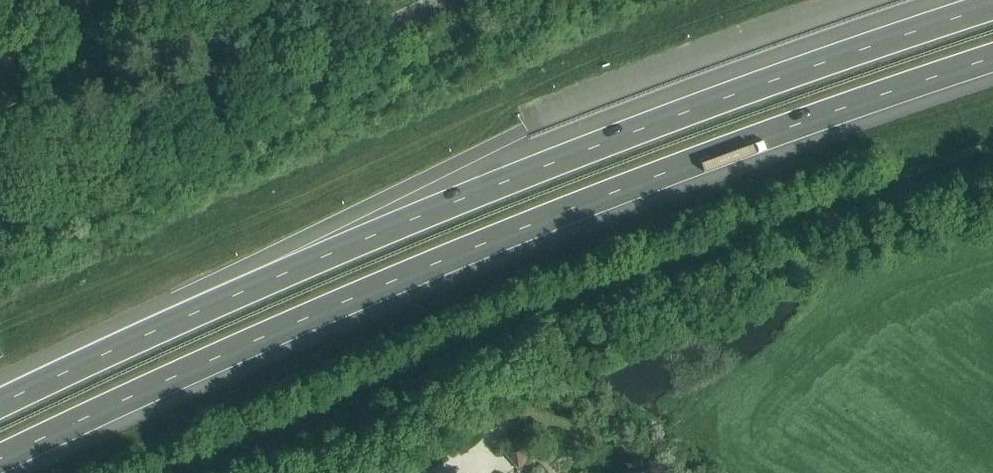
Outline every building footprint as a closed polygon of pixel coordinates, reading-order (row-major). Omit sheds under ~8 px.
[(33,95),(7,42),(0,46),(0,111),(33,95)] [(538,453),(520,433),(501,449),(520,469),(538,453)]
